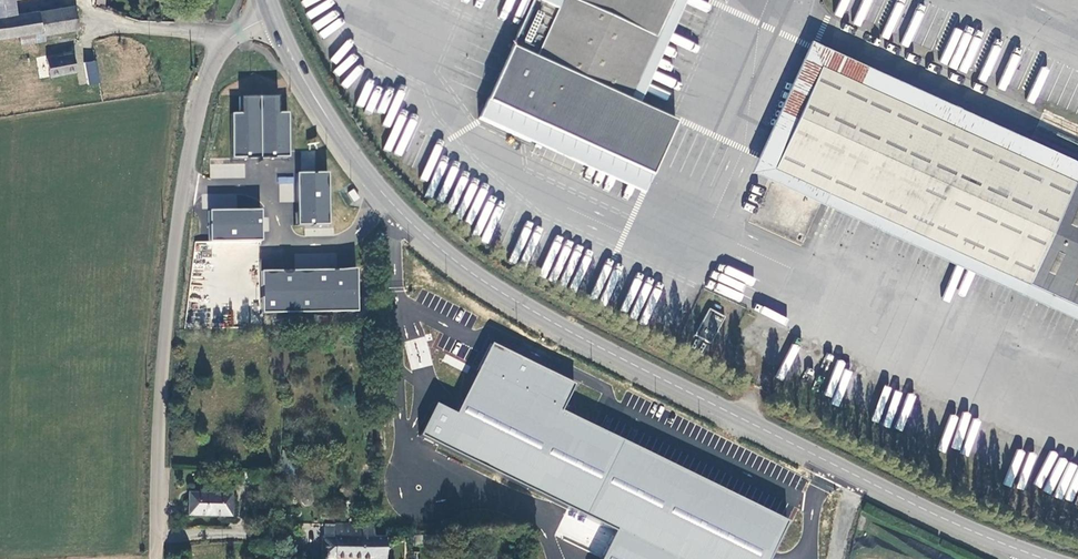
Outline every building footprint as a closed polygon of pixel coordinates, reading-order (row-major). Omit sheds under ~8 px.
[(21,41),(22,45),(36,42),(35,33),(44,31),(40,12),(16,15),(14,0),(0,0),(0,38),(20,35),(21,41)] [(479,122),(530,145),(539,126),(653,177),(676,126),(638,108),(625,102),(671,0),(533,0),(479,122)] [(638,108),(686,0),(671,0),(625,102),(638,108)] [(705,11),(708,3),(701,0),(689,0),(687,4),(705,11)] [(44,35),(77,29),(74,7),(40,12),(44,31),(44,35)] [(1031,141),(810,41),(750,171),(1077,322),(1077,308),(773,167),(819,65),(1023,158),(1031,141)] [(48,59),(51,77),(76,72),(73,54),(48,59)] [(96,60),(85,62),(89,85),(100,83),(96,60)] [(819,65),(773,167),(1077,308),(1077,183),(1073,181),(1077,169),(1077,162),(1031,141),(1023,158),(819,65)] [(260,158),(260,97),(241,97),(241,114),(232,114),(232,159),(238,159),(260,158)] [(278,97),(260,97),(260,158),(283,158),(288,158),(288,114),(278,114),(278,97)] [(645,196),(653,177),(539,126),(530,145),(645,196)] [(327,172),(296,173),(297,214),(297,225),(328,224),(327,172)] [(251,209),(209,210),(210,241),(261,240),(261,209),(251,209)] [(347,270),(260,272),(261,313),(356,311),(355,270),(347,270)] [(724,319),(708,310),(694,337),(709,345),(724,319)] [(411,370),(430,365),(423,337),(404,341),(411,370)] [(789,523),(562,412),(574,386),(491,345),(457,414),(436,405),(421,436),(616,532),(603,558),(771,558),(789,523)] [(189,494),(189,515),(231,517),(231,495),(189,494)] [(354,525),(336,525),(335,537),(322,537),(322,558),(331,558),(361,558),(361,537),(355,538),(354,525)] [(385,538),(385,537),(374,537),(374,525),(354,525),(355,538),(361,537),(361,558),(385,558),(385,556),(390,557),(390,549),(385,549),(385,547),(386,547),(385,538)] [(449,544),(448,536),(414,538),(415,547),(449,544)]
